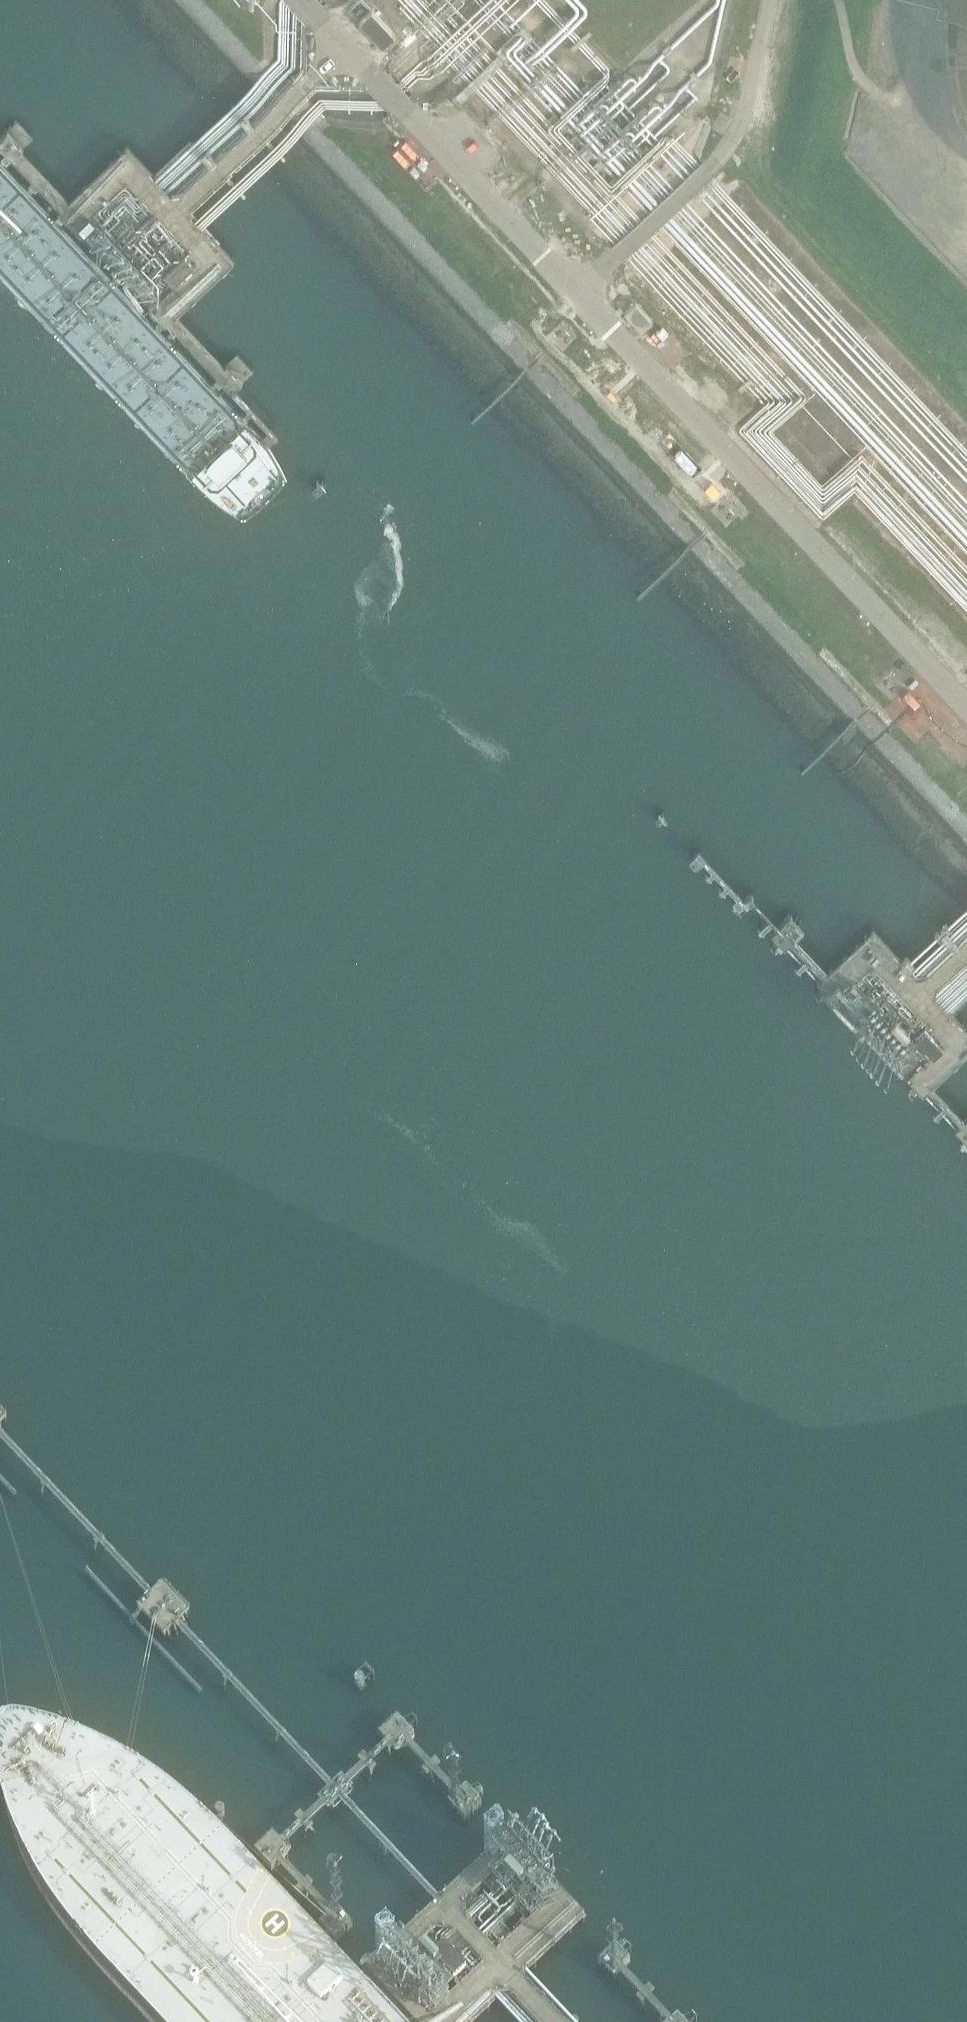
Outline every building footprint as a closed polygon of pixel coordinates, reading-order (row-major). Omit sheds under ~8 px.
[(395,35),(371,10),(359,22),(383,46),(395,35)] [(643,327),(653,317),(636,301),(627,310),(643,327)]
